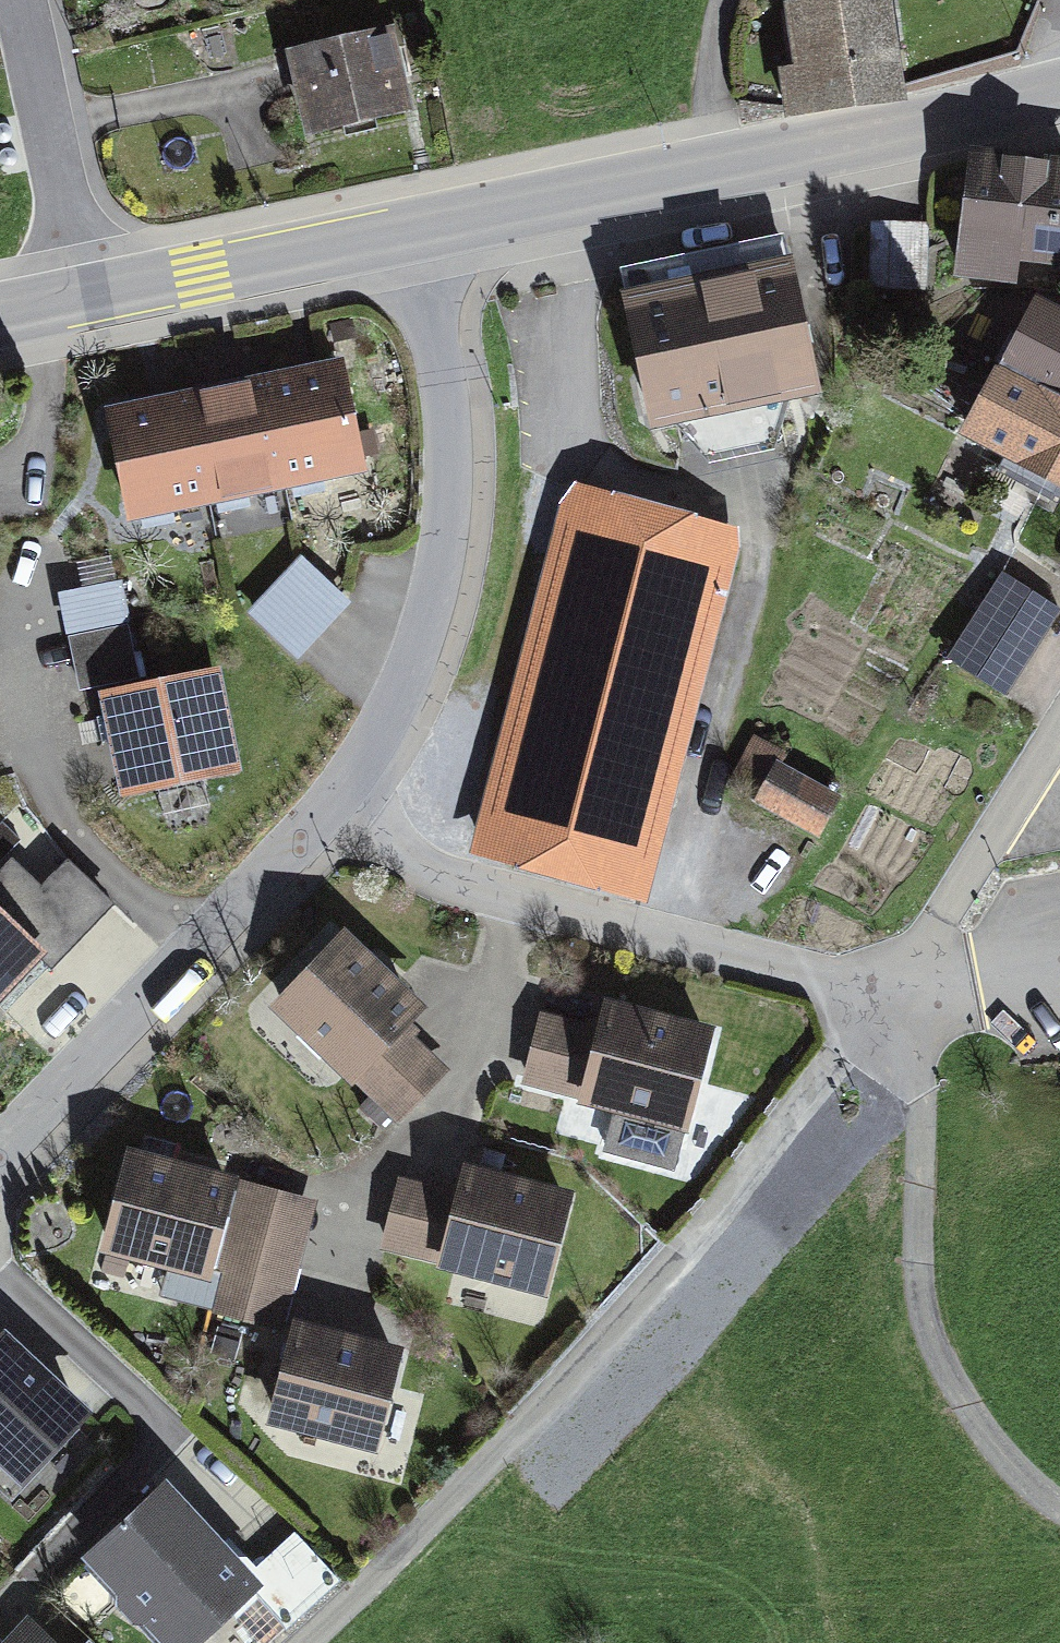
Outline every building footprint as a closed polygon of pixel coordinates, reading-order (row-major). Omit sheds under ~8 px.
[(895,0),(876,0),(788,12),(797,75),(781,77),(787,129),(910,109),(895,0)] [(407,119),(390,33),(288,56),(305,141),(407,119)] [(972,161),(959,284),(1023,291),(1025,272),(1059,275),(1059,170),(972,161)] [(929,226),(871,224),(870,293),(928,291),(929,226)] [(786,241),(616,275),(653,442),(823,403),(786,241)] [(1035,306),(959,443),(1059,495),(1059,319),(1035,306)] [(346,364),(102,416),(129,529),(367,480),(346,364)] [(577,484),(555,511),(469,858),(647,907),(742,555),(740,529),(577,484)] [(351,606),(297,558),(246,615),(299,664),(351,606)] [(1000,571),(944,663),(1008,697),(1059,619),(1059,610),(1000,571)] [(119,581),(59,595),(77,691),(138,681),(119,581)] [(221,673),(97,698),(119,806),(243,780),(221,673)] [(844,799),(778,763),(755,808),(819,843),(844,799)] [(0,917),(0,1008),(46,961),(0,917)] [(429,1016),(345,935),(266,1016),(352,1096),(359,1089),(398,1129),(450,1073),(411,1035),(429,1016)] [(587,1026),(542,1014),(523,1087),(581,1102),(578,1111),(612,1120),(603,1155),(676,1175),(685,1138),(691,1140),(719,1032),(607,1002),(602,1023),(589,1020),(587,1026)] [(238,1184),(124,1157),(98,1263),(211,1291),(238,1184)] [(447,1192),(398,1179),(379,1252),(437,1267),(435,1275),(548,1304),(575,1198),(465,1170),(460,1188),(449,1185),(447,1192)] [(317,1202),(241,1184),(210,1317),(281,1333),(317,1202)] [(407,1355),(295,1327),(268,1432),(380,1460),(407,1355)] [(1,1339),(0,1340),(0,1476),(22,1496),(91,1421),(1,1339)] [(166,1486),(80,1568),(152,1642),(214,1642),(251,1607),(278,1635),(337,1578),(294,1534),(252,1575),(166,1486)] [(28,1620),(7,1642),(54,1642),(28,1620)]
